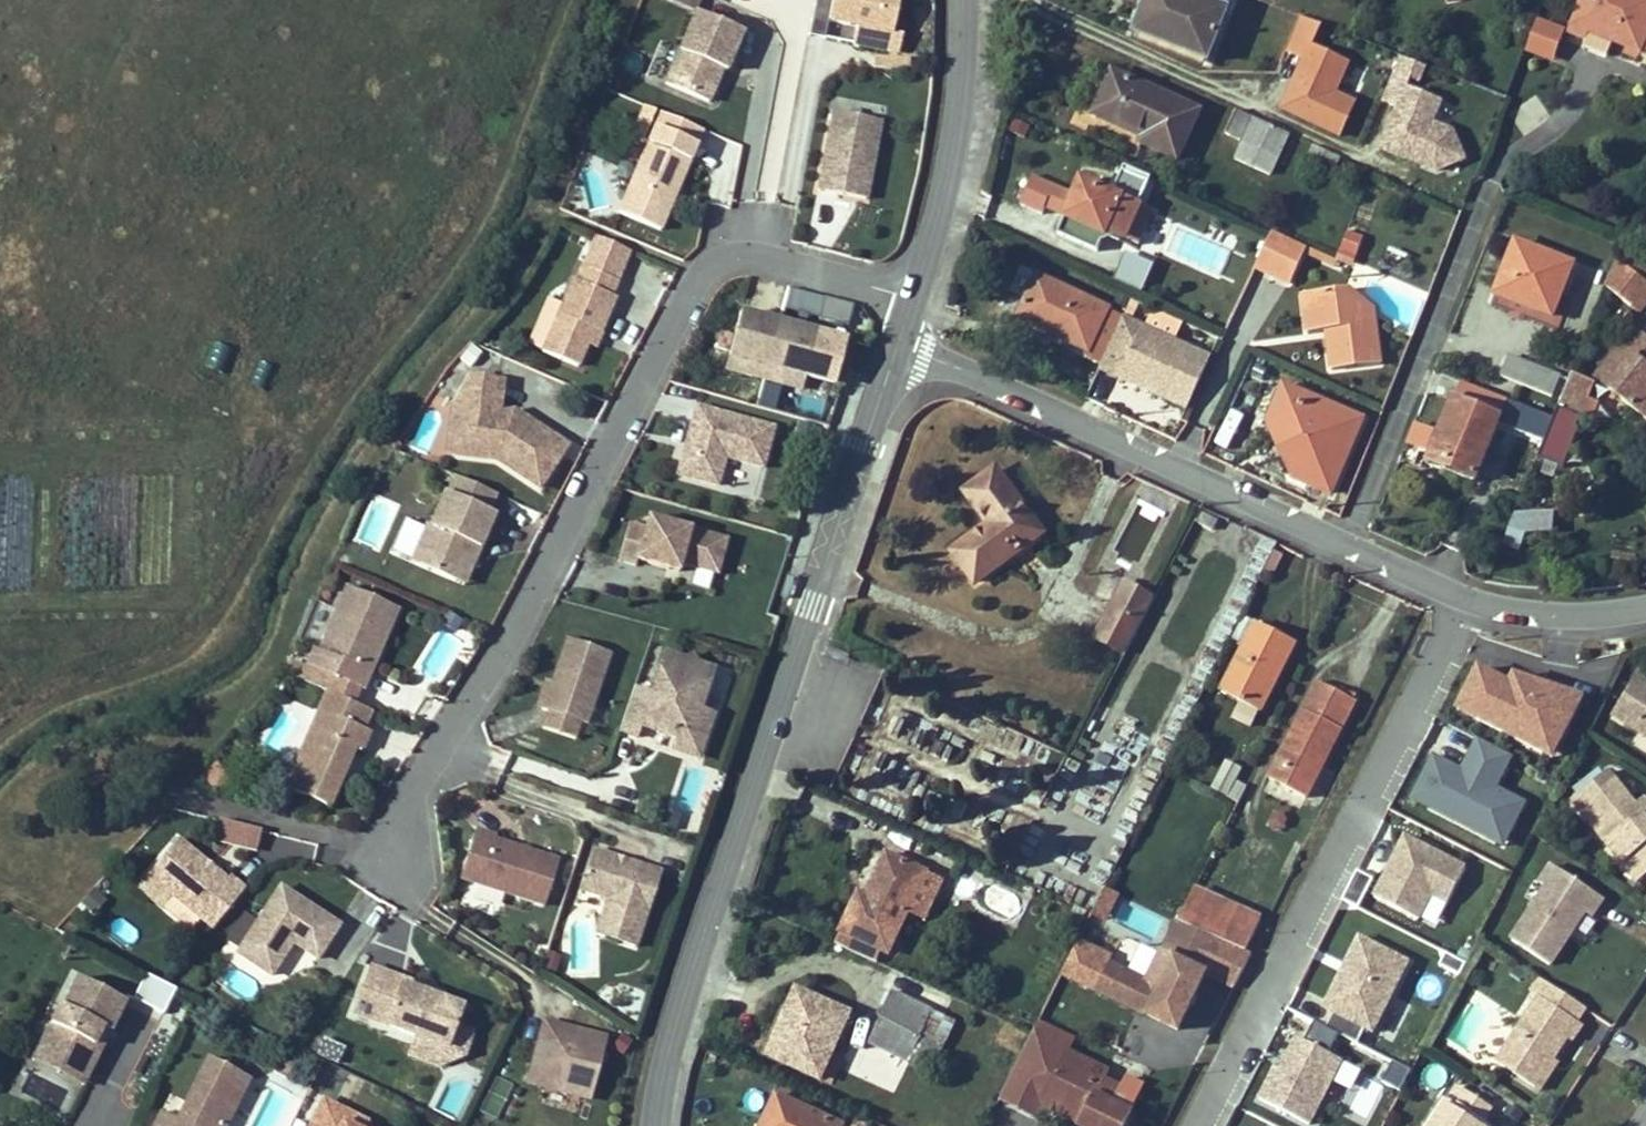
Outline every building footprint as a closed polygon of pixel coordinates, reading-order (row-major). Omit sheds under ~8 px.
[(698,0),(669,0),(694,10),(698,0)] [(901,0),(834,0),(830,22),(859,27),(856,44),(901,53),(905,32),(895,30),(901,0)] [(1132,33),(1210,65),(1234,7),(1218,0),(1146,0),(1132,33)] [(1569,31),(1588,38),(1591,30),(1640,50),(1641,47),(1645,50),(1645,0),(1582,0),(1569,31)] [(1327,23),(1305,12),(1289,45),(1305,52),(1281,103),(1345,134),(1362,97),(1342,88),(1356,60),(1318,42),(1327,23)] [(743,33),(697,13),(666,84),(709,102),(718,80),(713,77),(717,68),(726,72),(743,33)] [(1557,59),(1570,26),(1542,15),(1529,49),(1557,59)] [(1610,53),(1615,42),(1592,33),(1587,44),(1610,53)] [(913,55),(876,53),(876,65),(912,67),(913,55)] [(1430,63),(1403,53),(1388,94),(1401,100),(1383,148),(1440,171),(1471,156),(1454,124),(1435,115),(1441,95),(1413,85),(1415,76),(1425,80),(1430,63)] [(1356,62),(1346,84),(1362,91),(1372,69),(1356,62)] [(1208,106),(1114,64),(1092,113),(1137,133),(1137,131),(1146,135),(1143,142),(1184,160),(1208,106)] [(1526,133),(1555,113),(1540,91),(1511,111),(1526,133)] [(1237,156),(1275,173),(1293,132),(1239,107),(1228,130),(1245,138),(1237,156)] [(832,109),(818,192),(871,200),(885,117),(832,109)] [(701,129),(660,111),(653,128),(694,146),(701,129)] [(1017,115),(1011,128),(1028,136),(1034,123),(1017,115)] [(694,146),(653,128),(617,214),(658,231),(673,196),(666,193),(672,180),(678,183),(694,146)] [(731,201),(739,138),(710,135),(702,197),(731,201)] [(1324,158),(1339,166),(1345,155),(1317,140),(1309,156),(1322,163),(1324,158)] [(673,196),(678,183),(672,180),(666,193),(673,196)] [(1102,234),(1124,244),(1126,239),(1139,207),(1082,182),(1060,230),(1096,246),(1102,234)] [(1137,244),(1152,213),(1139,207),(1126,239),(1137,244)] [(1349,262),(1275,227),(1256,268),(1291,285),(1307,253),(1347,269),(1349,262)] [(1351,228),(1341,257),(1357,263),(1367,234),(1351,228)] [(1582,259),(1517,233),(1493,293),(1558,318),(1582,259)] [(1113,278),(1142,290),(1154,261),(1125,249),(1113,278)] [(1621,254),(1609,284),(1643,313),(1645,309),(1645,275),(1621,254)] [(576,278),(572,276),(539,347),(575,363),(585,341),(591,325),(598,329),(614,295),(610,293),(617,278),(583,263),(576,278)] [(1052,326),(1048,333),(1090,352),(1109,310),(1038,279),(1022,313),(1052,326)] [(1388,364),(1380,305),(1355,284),(1303,290),(1306,332),(1325,331),(1330,371),(1388,364)] [(856,302),(791,285),(785,307),(801,311),(800,315),(810,318),(811,314),(850,324),(856,302)] [(1134,295),(1122,290),(1117,301),(1119,302),(1117,305),(1128,309),(1134,295)] [(1137,315),(1144,300),(1134,296),(1128,311),(1137,315)] [(1145,301),(1140,311),(1151,316),(1156,306),(1145,301)] [(1156,306),(1149,322),(1180,336),(1187,320),(1156,306)] [(849,335),(742,308),(726,369),(805,389),(808,376),(837,383),(849,335)] [(1052,326),(1022,313),(1020,319),(1048,333),(1052,326)] [(1189,319),(1183,331),(1217,347),(1223,336),(1189,319)] [(598,329),(591,325),(585,341),(592,344),(598,329)] [(1645,416),(1645,328),(1643,325),(1624,348),(1619,345),(1595,373),(1645,416)] [(1566,371),(1512,349),(1502,373),(1556,395),(1566,371)] [(1143,365),(1127,401),(1167,419),(1184,383),(1143,365)] [(497,376),(468,370),(451,402),(463,403),(458,450),(494,456),(536,484),(563,443),(519,414),(514,421),(505,415),(498,409),(493,408),(497,376)] [(1601,381),(1574,370),(1560,403),(1597,416),(1604,399),(1595,395),(1601,381)] [(777,409),(783,385),(767,380),(760,404),(777,409)] [(1167,419),(1182,426),(1199,390),(1184,383),(1167,419)] [(795,387),(786,385),(782,397),(781,404),(790,406),(795,387)] [(1362,418),(1286,385),(1270,422),(1310,439),(1294,477),(1330,492),(1362,418)] [(828,399),(797,390),(792,407),(824,416),(828,399)] [(1509,413),(1456,391),(1440,428),(1418,419),(1409,441),(1431,450),(1428,458),(1480,480),(1509,413)] [(834,420),(841,396),(832,394),(825,418),(834,420)] [(1512,407),(1507,420),(1547,435),(1555,414),(1512,398),(1509,405),(1512,407)] [(463,403),(451,402),(446,449),(458,450),(463,403)] [(1563,405),(1543,454),(1567,464),(1586,415),(1563,405)] [(770,427),(692,406),(674,474),(714,484),(721,456),(759,466),(770,427)] [(1230,447),(1248,413),(1235,406),(1217,440),(1230,447)] [(519,414),(510,408),(505,415),(514,421),(519,414)] [(801,417),(797,431),(816,436),(820,423),(801,417)] [(1294,477),(1310,439),(1270,422),(1294,477)] [(1240,454),(1231,449),(1228,454),(1236,460),(1240,454)] [(978,586),(1053,531),(1001,461),(963,488),(987,520),(949,548),(978,586)] [(1512,477),(1509,485),(1522,490),(1525,482),(1512,477)] [(491,510),(443,488),(428,522),(424,520),(407,558),(450,577),(467,539),(476,544),(491,510)] [(1142,561),(1169,510),(1145,497),(1118,548),(1122,550),(1117,559),(1133,567),(1137,558),(1142,561)] [(1521,510),(1506,544),(1524,550),(1531,533),(1556,530),(1557,508),(1521,510)] [(641,524),(626,519),(614,557),(629,562),(631,556),(672,569),(675,561),(713,573),(723,538),(644,514),(641,524)] [(1583,520),(1571,517),(1569,525),(1581,527),(1583,520)] [(459,581),(476,544),(467,539),(450,577),(459,581)] [(395,604),(342,580),(314,644),(309,641),(301,659),(360,685),(367,667),(355,661),(368,631),(381,637),(395,604)] [(1142,593),(1125,584),(1112,607),(1129,616),(1142,593)] [(1096,638),(1125,653),(1154,599),(1142,593),(1129,616),(1112,607),(1096,638)] [(1257,624),(1221,691),(1258,711),(1295,642),(1257,624)] [(608,650),(563,635),(538,706),(544,708),(539,724),(571,735),(577,719),(583,721),(608,650)] [(679,656),(662,650),(648,691),(631,685),(616,729),(634,735),(637,724),(656,731),(659,723),(665,725),(670,736),(698,746),(710,710),(697,707),(710,667),(693,661),(687,651),(679,656)] [(1474,663),(1460,691),(1477,699),(1471,710),(1537,744),(1544,729),(1557,735),(1577,695),(1510,674),(1507,680),(1474,663)] [(1631,676),(1606,716),(1645,742),(1645,686),(1631,676)] [(1318,682),(1270,778),(1305,796),(1354,701),(1318,682)] [(366,706),(323,687),(315,705),(328,710),(321,725),(309,719),(281,782),(325,801),(351,741),(357,745),(365,727),(359,724),(366,706)] [(698,746),(670,736),(667,747),(695,756),(698,746)] [(1510,757),(1476,740),(1463,765),(1435,751),(1414,790),(1505,836),(1525,797),(1496,783),(1510,757)] [(877,752),(866,777),(905,796),(917,771),(877,752)] [(1210,787),(1233,799),(1248,771),(1225,758),(1210,787)] [(992,788),(1018,792),(1020,772),(995,768),(992,788)] [(1645,866),(1645,825),(1631,806),(1605,773),(1569,801),(1619,863),(1635,851),(1645,866)] [(1640,799),(1631,806),(1645,825),(1645,806),(1640,799)] [(217,819),(213,843),(256,849),(259,825),(217,819)] [(494,829),(475,822),(458,871),(540,901),(556,856),(493,833),(494,829)] [(1453,900),(1470,866),(1407,831),(1377,888),(1418,909),(1429,887),(1453,900)] [(200,860),(173,837),(143,873),(207,926),(239,886),(225,874),(222,878),(209,867),(204,868),(199,864),(200,860)] [(657,870),(590,846),(577,885),(606,895),(593,932),(631,945),(657,870)] [(1634,883),(1645,874),(1645,866),(1635,851),(1619,863),(1634,883)] [(947,881),(896,855),(878,893),(868,888),(842,945),(888,967),(915,910),(931,917),(947,881)] [(1550,863),(1504,936),(1551,965),(1576,925),(1585,931),(1605,898),(1550,863)] [(332,921),(274,884),(231,952),(264,973),(281,946),(276,943),(281,936),(310,955),(332,921)] [(1111,918),(1118,892),(1102,888),(1095,913),(1111,918)] [(1219,903),(1193,890),(1178,920),(1204,933),(1219,903)] [(1219,903),(1204,933),(1246,951),(1261,921),(1219,903)] [(1204,933),(1178,920),(1148,981),(1107,963),(1095,989),(1185,1029),(1211,972),(1238,985),(1253,955),(1246,952),(1204,933)] [(1330,1031),(1360,1046),(1402,962),(1353,937),(1318,1006),(1338,1017),(1330,1031)] [(418,984),(365,964),(348,1010),(442,1045),(457,1003),(435,996),(416,988),(418,984)] [(126,1005),(72,980),(58,1008),(53,1005),(27,1059),(83,1086),(111,1028),(114,1030),(126,1005)] [(438,991),(418,984),(416,988),(435,996),(438,991)] [(793,1060),(790,1067),(820,1080),(846,1023),(852,1026),(856,1018),(797,992),(771,1050),(793,1060)] [(869,1042),(915,1063),(937,1013),(892,992),(869,1042)] [(1530,1086),(1548,1058),(1562,1037),(1568,1040),(1579,1024),(1534,995),(1491,1062),(1530,1086)] [(601,1034),(539,1016),(530,1049),(532,1053),(535,1054),(533,1060),(527,1058),(522,1076),(584,1094),(601,1034)] [(467,1054),(473,1029),(455,1025),(449,1050),(467,1054)] [(1342,1055),(1300,1033),(1283,1062),(1278,1060),(1262,1090),(1312,1115),(1342,1055)] [(771,1050),(767,1057),(790,1067),(793,1060),(771,1050)] [(1080,1123),(1078,1125),(1080,1125),(1126,1125),(1132,1113),(1114,1104),(1123,1087),(1105,1078),(1108,1073),(1067,1052),(1058,1069),(1057,1069),(1045,1091),(1086,1112),(1080,1123)] [(1377,1054),(1370,1073),(1362,1070),(1346,1110),(1369,1119),(1383,1083),(1401,1090),(1410,1067),(1377,1054)] [(206,1058),(177,1118),(161,1110),(153,1125),(230,1125),(252,1082),(206,1058)] [(1548,1058),(1530,1086),(1536,1091),(1554,1062),(1548,1058)] [(1428,1125),(1478,1125),(1476,1125),(1487,1108),(1454,1087),(1428,1125)] [(1086,1112),(1045,1091),(1040,1102),(1080,1123),(1086,1112)] [(777,1097),(764,1125),(839,1125),(777,1097)] [(320,1100),(307,1125),(369,1125),(370,1124),(320,1100)]
